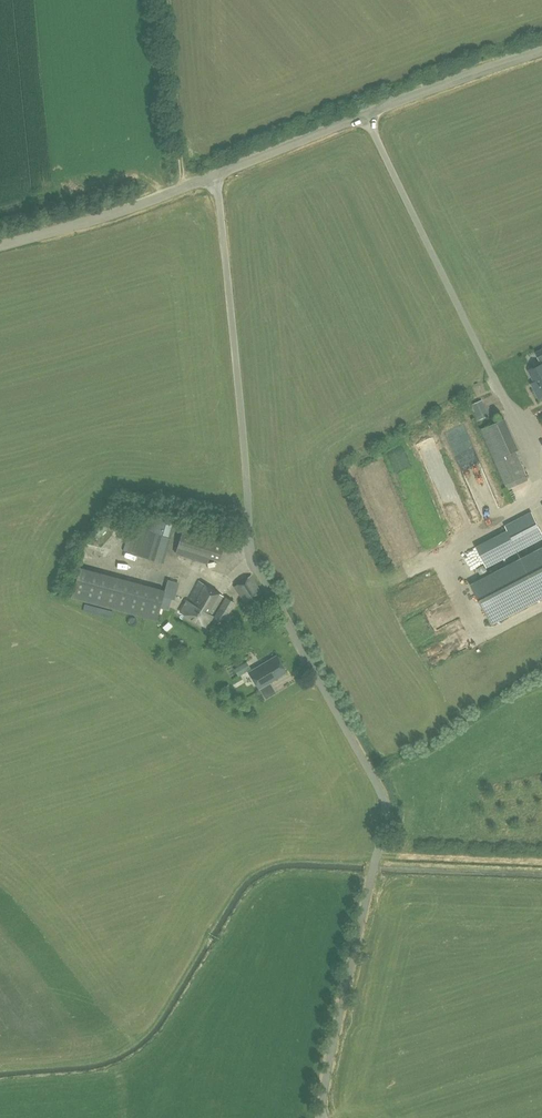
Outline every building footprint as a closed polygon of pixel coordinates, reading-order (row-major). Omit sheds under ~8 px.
[(530,370),(537,386),(534,387),(540,398),(541,397),(541,364),(530,370)] [(490,415),(482,400),(472,404),(480,420),(490,415)] [(516,480),(527,475),(516,451),(519,449),(505,418),(481,429),(507,489),(518,485),(516,480)] [(422,436),(429,454),(438,451),(431,432),(422,436)] [(491,523),(498,519),(493,512),(487,516),(491,523)] [(127,552),(143,557),(163,563),(174,527),(147,518),(144,528),(135,525),(127,552)] [(183,527),(177,547),(175,553),(207,563),(209,558),(219,561),(226,541),(183,527)] [(471,584),(492,625),(541,599),(541,546),(471,584)] [(71,597),(86,601),(157,620),(165,590),(79,567),(71,597)] [(261,591),(251,576),(234,587),(245,603),(261,591)] [(188,600),(187,600),(179,612),(206,628),(213,615),(212,614),(223,595),(199,581),(188,600)] [(173,582),(168,596),(176,599),(181,584),(173,582)] [(214,617),(224,623),(236,602),(225,596),(214,617)] [(456,627),(460,635),(469,631),(464,622),(456,627)] [(259,687),(269,681),(285,672),(276,657),(250,672),(259,687)] [(243,664),(235,668),(239,676),(247,671),(243,664)] [(235,692),(229,683),(222,688),(229,697),(235,692)]
